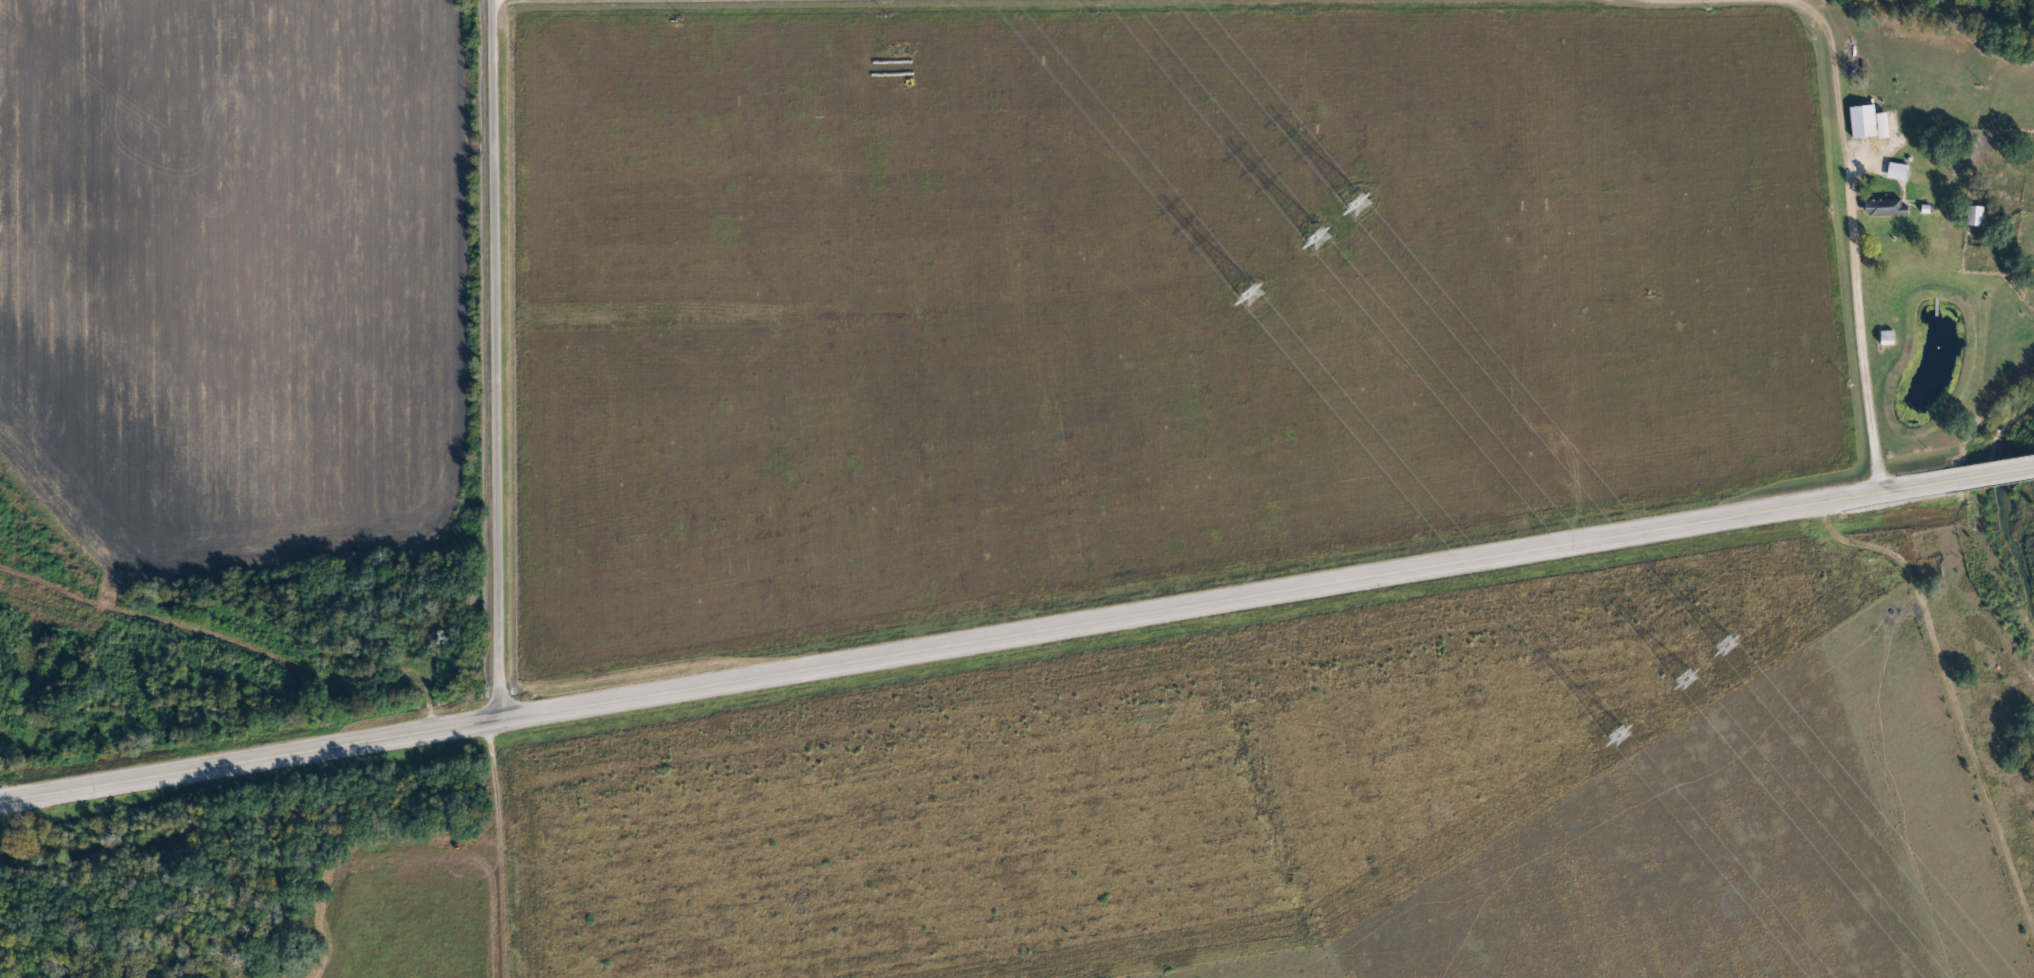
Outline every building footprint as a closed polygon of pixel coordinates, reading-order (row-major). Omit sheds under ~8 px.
[(1849,140),(1886,137),(1885,113),(1872,114),(1871,106),(1847,107),(1849,140)] [(1905,182),(1907,166),(1886,164),(1884,180),(1905,182)] [(1863,202),(1864,216),(1894,215),(1894,217),(1902,216),(1902,201),(1863,202)] [(1982,208),(1966,207),(1965,227),(1981,227),(1982,208)]
